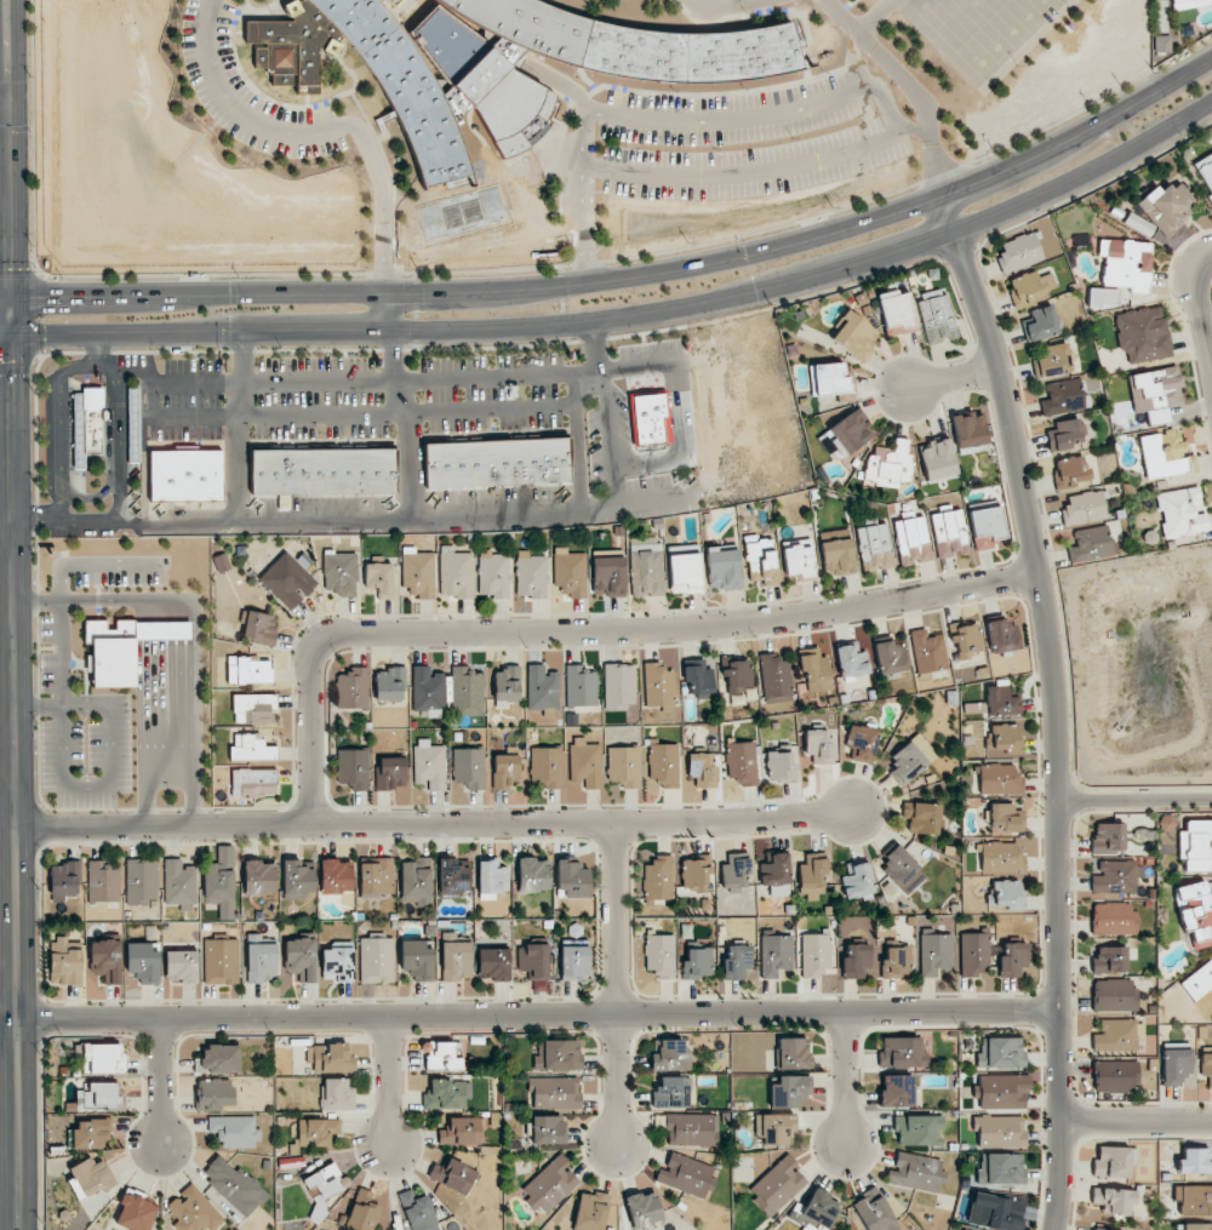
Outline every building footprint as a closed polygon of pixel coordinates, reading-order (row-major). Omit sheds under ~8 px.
[(282,4),(290,0),(297,0),(298,1),(300,0),(381,0),(379,1),(398,22),(412,44),(429,68),(444,95),(501,36),(482,27),(461,15),(446,4),(441,0),(539,0),(542,1),(558,8),(576,15),(600,22),(629,28),(657,32),(686,33),(721,33),(747,30),(771,25),(791,21),(805,68),(788,73),(764,76),(743,80),(720,81),(696,81),(676,81),(658,80),(634,78),(612,74),(588,69),(574,65),(547,56),(528,48),(511,63),(514,65),(511,68),(555,95),(550,107),(547,116),(544,124),(549,126),(539,137),(528,145),(516,154),(508,156),(502,159),(473,105),(454,122),(461,135),(464,147),(474,175),(424,188),(419,168),(415,154),(406,135),(395,113),(384,92),(375,74),(362,57),(343,35),(337,40),(339,42),(342,44),(335,56),(322,50),(324,46),(318,46),(319,93),(296,93),(296,74),(291,74),(291,85),(269,84),(270,74),(267,74),(267,71),(264,70),(264,67),(253,67),(253,46),(264,47),(264,42),(245,41),(245,21),(292,21),(292,16),(290,17),(282,4)] [(1209,0),(1170,0),(1171,11),(1210,5),(1209,0)] [(1179,27),(1190,24),(1193,35),(1182,36),(1179,27)] [(1153,35),(1168,35),(1168,51),(1153,51),(1153,35)] [(1211,203),(1211,153),(1192,162),(1211,203)] [(1172,188),(1164,180),(1137,207),(1166,236),(1199,203),(1179,182),(1172,188)] [(1122,224),(1149,237),(1154,225),(1128,213),(1122,224)] [(1000,242),(1004,255),(996,257),(1001,273),(1043,260),(1034,232),(1000,242)] [(1151,243),(1099,239),(1098,256),(1104,256),(1102,285),(1130,287),(1129,292),(1147,293),(1151,243)] [(1034,303),(1032,296),(1056,289),(1049,266),(1007,279),(1015,308),(1034,303)] [(959,338),(944,288),(914,296),(928,346),(959,338)] [(1116,290),(1088,289),(1088,305),(1115,306),(1116,290)] [(885,337),(916,331),(908,293),(896,295),(895,290),(876,294),(885,337)] [(1028,343),(1061,332),(1051,304),(1018,315),(1028,343)] [(1171,357),(1163,305),(1113,313),(1119,351),(1125,350),(1128,364),(1171,357)] [(860,362),(881,335),(847,309),(840,318),(845,321),(831,340),(860,362)] [(1072,372),(1069,344),(1033,347),(1036,376),(1072,372)] [(837,402),(848,401),(846,362),(813,364),(814,395),(837,393),(837,402)] [(1133,413),(1145,411),(1147,426),(1170,423),(1167,408),(1185,405),(1179,367),(1127,374),(1133,413)] [(1045,382),(1047,400),(1039,400),(1041,415),(1083,410),(1080,379),(1045,382)] [(140,387),(128,387),(129,442),(140,442),(140,387)] [(74,389),(72,470),(85,470),(85,455),(102,455),(104,390),(74,389)] [(635,446),(670,444),(667,393),(632,395),(635,446)] [(876,434),(857,408),(820,435),(838,461),(876,434)] [(983,412),(953,415),(956,454),(987,451),(983,412)] [(1085,441),(1081,418),(1044,426),(1049,449),(1085,441)] [(1139,436),(1146,480),(1198,472),(1195,454),(1184,456),(1179,429),(1139,436)] [(926,482),(957,476),(948,435),(928,440),(930,447),(919,450),(926,482)] [(424,443),(426,488),(571,483),(569,438),(424,443)] [(911,481),(912,455),(907,455),(908,439),(894,438),(893,449),(868,448),(867,479),(874,479),(874,487),(898,487),(898,480),(911,481)] [(251,495),(396,493),(395,449),(251,451),(251,495)] [(150,502),(222,501),(221,450),(149,451),(150,502)] [(1053,459),(1056,489),(1075,488),(1074,481),(1088,480),(1086,456),(1053,459)] [(1163,538),(1209,532),(1206,510),(1202,510),(1199,487),(1157,492),(1163,538)] [(1062,526),(1106,519),(1102,490),(1067,495),(1069,507),(1060,508),(1062,526)] [(1005,538),(999,506),(968,511),(975,551),(992,548),(991,541),(1005,538)] [(969,554),(962,509),(930,514),(937,559),(969,554)] [(930,561),(926,517),(895,520),(899,564),(930,561)] [(856,528),(862,571),(894,567),(888,523),(856,528)] [(1070,564),(1111,555),(1104,525),(1073,531),(1076,546),(1067,548),(1070,564)] [(823,575),(854,572),(850,529),(819,532),(823,575)] [(745,538),(747,581),(761,580),(762,586),(777,585),(774,536),(745,538)] [(786,574),(799,572),(800,579),(815,576),(809,538),(781,543),(786,574)] [(668,546),(670,594),(701,593),(699,545),(668,546)] [(706,546),(708,589),(740,588),(738,545),(706,546)] [(434,599),(435,552),(416,552),(416,547),(402,547),(402,590),(419,590),(419,599),(434,599)] [(554,585),(562,585),(562,597),(586,596),(586,553),(567,553),(567,547),(554,547),(554,585)] [(664,595),(662,550),(630,551),(631,596),(664,595)] [(304,597),(305,598),(318,583),(284,551),(257,580),(290,611),(304,597)] [(547,598),(547,556),(529,556),(529,551),(516,551),(515,597),(547,598)] [(356,552),(323,552),(323,589),(337,589),(337,598),(357,597),(356,552)] [(473,552),(439,553),(440,597),(473,597),(473,552)] [(509,598),(510,553),(479,552),(478,597),(509,598)] [(213,558),(219,573),(228,570),(222,554),(213,558)] [(624,557),(592,558),(593,597),(625,596),(624,557)] [(365,563),(364,597),(392,597),(393,564),(365,563)] [(278,616),(247,611),(242,640),(273,645),(278,616)] [(992,654),(1020,648),(1015,624),(1005,626),(1003,618),(985,622),(992,654)] [(136,687),(135,639),(190,638),(189,621),(116,622),(116,630),(107,630),(107,620),(84,620),(84,644),(92,644),(92,688),(136,687)] [(982,653),(975,622),(949,628),(957,659),(982,653)] [(941,634),(927,637),(925,628),(908,632),(918,674),(948,668),(941,634)] [(878,674),(907,671),(904,641),(874,644),(878,674)] [(856,643),(835,646),(839,678),(869,674),(866,652),(857,653),(856,643)] [(801,672),(805,672),(807,693),(832,690),(827,657),(820,658),(818,648),(798,650),(801,672)] [(789,661),(778,662),(777,652),(759,654),(764,703),(792,700),(790,684),(791,684),(789,661)] [(228,656),(227,683),(270,683),(271,662),(257,661),(257,657),(228,656)] [(714,695),(712,660),(684,660),(685,696),(714,695)] [(725,696),(752,695),(750,660),(724,661),(725,696)] [(644,663),(645,707),(672,706),(672,694),(674,694),(673,670),(663,670),(662,662),(644,663)] [(527,665),(528,710),(559,709),(558,673),(545,673),(544,664),(527,665)] [(598,706),(597,673),(586,673),(586,664),(565,665),(566,707),(598,706)] [(604,708),(636,708),(635,664),(603,665),(604,708)] [(375,672),(375,701),(405,700),(404,666),(386,667),(386,672),(375,672)] [(413,711),(427,711),(427,718),(444,718),(443,674),(430,674),(429,666),(412,666),(413,711)] [(452,716),(484,716),(483,674),(470,674),(470,666),(452,666),(452,716)] [(368,667),(348,667),(348,676),(336,676),(336,708),(368,708),(368,667)] [(520,668),(494,668),(494,708),(508,708),(508,702),(520,702),(520,668)] [(1021,715),(1020,696),(1008,697),(1008,686),(985,687),(986,716),(1021,715)] [(276,695),(233,694),(233,723),(275,723),(276,695)] [(1022,755),(1022,735),(1017,736),(1017,724),(991,725),(992,737),(985,737),(986,756),(1022,755)] [(874,762),(876,726),(848,725),(846,761),(874,762)] [(812,764),(833,763),(832,730),(804,730),(805,754),(812,754),(812,764)] [(230,761),(276,761),(276,746),(262,746),(262,734),(234,734),(234,746),(230,746),(230,761)] [(570,783),(583,783),(583,789),(602,789),(602,744),(586,744),(586,737),(571,737),(570,783)] [(415,783),(429,783),(429,791),(446,791),(445,745),(430,746),(430,739),(414,740),(415,783)] [(929,763),(909,741),(889,759),(896,767),(888,774),(901,788),(929,763)] [(727,778),(738,777),(738,786),(757,785),(755,742),(726,743),(727,778)] [(677,744),(648,744),(649,789),(678,788),(677,744)] [(607,780),(623,780),(623,788),(639,788),(639,747),(608,746),(607,780)] [(530,748),(531,788),(564,787),(562,747),(530,748)] [(484,790),(484,748),(453,748),(454,782),(466,781),(466,790),(484,790)] [(767,783),(797,781),(796,763),(791,764),(791,748),(766,749),(767,783)] [(368,749),(337,750),(338,783),(350,783),(350,791),(369,791),(368,749)] [(718,788),(718,753),(688,753),(688,777),(696,777),(696,788),(718,788)] [(493,790),(510,790),(509,777),(519,777),(518,755),(492,756),(493,790)] [(375,770),(375,789),(406,788),(405,758),(379,758),(379,770),(375,770)] [(1023,794),(1023,775),(1013,775),(1013,764),(979,764),(979,794),(1023,794)] [(231,769),(231,795),(276,796),(277,770),(231,769)] [(939,804),(902,803),(902,818),(909,818),(908,833),(938,834),(939,804)] [(1014,804),(990,803),(989,832),(1023,832),(1024,811),(1013,810),(1014,804)] [(1211,871),(1211,820),(1185,821),(1185,831),(1178,831),(1179,859),(1184,859),(1184,872),(1211,871)] [(1124,852),(1123,823),(1092,824),(1093,853),(1124,852)] [(980,843),(980,872),(1025,871),(1024,851),(1015,851),(1015,842),(980,843)] [(907,894),(927,876),(898,844),(878,861),(907,894)] [(203,863),(204,904),(219,904),(219,920),(234,920),(233,845),(217,846),(217,863),(203,863)] [(770,896),(790,896),(789,852),(771,853),(771,864),(759,864),(760,886),(770,885),(770,896)] [(672,900),(673,855),(653,855),(653,865),(644,865),(643,900),(672,900)] [(682,855),(681,890),(707,891),(707,873),(710,873),(711,856),(682,855)] [(749,889),(748,855),(728,856),(728,864),(721,865),(722,889),(749,889)] [(478,894),(501,894),(501,891),(508,891),(509,868),(498,868),(498,857),(479,857),(478,894)] [(360,896),(392,896),(392,858),(360,858),(360,896)] [(470,890),(470,867),(456,867),(455,858),(438,859),(439,898),(461,898),(461,890),(470,890)] [(556,859),(557,889),(565,889),(565,898),(589,897),(588,869),(580,870),(580,858),(556,859)] [(125,860),(126,906),(157,905),(156,859),(125,860)] [(195,867),(181,867),(181,859),(164,859),(165,904),(180,904),(180,911),(196,910),(195,867)] [(314,859),(283,860),(284,899),(304,898),(304,892),(315,892),(314,859)] [(321,893),(352,893),(352,862),(337,863),(336,859),(320,859),(321,893)] [(400,859),(401,901),(416,901),(416,907),(432,907),(431,859),(400,859)] [(518,859),(519,892),(550,891),(549,859),(518,859)] [(275,864),(259,864),(259,860),(244,860),(244,894),(276,894),(275,864)] [(845,864),(847,876),(841,877),(844,898),(873,893),(867,860),(845,864)] [(50,866),(50,895),(80,895),(80,861),(63,861),(63,866),(50,866)] [(88,901),(119,902),(120,862),(88,861),(88,901)] [(1091,893),(1136,893),(1136,877),(1142,877),(1142,861),(1099,862),(1099,876),(1091,876),(1091,893)] [(1023,906),(1022,880),(991,881),(992,907),(1023,906)] [(1211,946),(1211,891),(1207,892),(1204,880),(1173,888),(1183,932),(1189,930),(1193,950),(1211,946)] [(1135,904),(1092,902),(1091,934),(1134,935),(1135,904)] [(442,980),(471,980),(471,938),(456,938),(456,932),(442,932),(442,980)] [(792,933),(760,934),(761,979),(778,978),(778,967),(792,967),(792,933)] [(989,933),(960,933),(960,977),(980,977),(980,969),(989,969),(989,933)] [(802,977),(832,977),(831,934),(801,934),(802,977)] [(920,977),(937,977),(937,968),(952,969),(953,934),(921,934),(920,977)] [(276,981),(278,936),(247,935),(246,981),(276,981)] [(673,935),(644,935),(645,969),(654,969),(654,979),(674,978),(673,935)] [(360,938),(360,983),(394,983),(393,937),(360,938)] [(50,939),(50,985),(82,984),(82,944),(67,945),(67,939),(50,939)] [(238,939),(203,939),(204,985),(239,984),(238,939)] [(316,983),(315,939),(285,939),(285,973),(299,973),(299,983),(316,983)] [(121,984),(120,940),(89,941),(90,975),(103,975),(104,985),(121,984)] [(434,981),(433,940),(400,941),(400,971),(412,970),(412,982),(434,981)] [(126,972),(138,973),(138,984),(159,984),(159,943),(127,943),(126,972)] [(1027,943),(1004,943),(1005,956),(998,956),(999,978),(1015,978),(1015,966),(1027,966),(1027,943)] [(518,944),(517,970),(531,970),(531,980),(548,980),(548,945),(518,944)] [(870,944),(841,944),(842,978),(870,978),(870,944)] [(723,980),(744,980),(745,971),(751,971),(752,946),(723,945),(723,980)] [(560,981),(589,981),(589,946),(560,946),(560,981)] [(881,978),(912,977),(911,946),(886,947),(886,959),(881,959),(881,978)] [(686,948),(687,960),(682,960),(682,978),(712,977),(711,947),(686,948)] [(1126,947),(1093,947),(1094,973),(1127,972),(1126,947)] [(352,981),(353,949),(322,948),(321,980),(352,981)] [(477,948),(478,978),(493,978),(493,982),(510,981),(509,948),(477,948)] [(197,982),(196,950),(165,951),(165,975),(174,975),(175,983),(197,982)] [(1211,987),(1211,961),(1178,980),(1190,1000),(1211,987)] [(1092,1011),(1136,1011),(1136,980),(1092,980),(1092,1011)] [(882,1038),(882,1051),(878,1051),(879,1067),(926,1066),(925,1037),(882,1038)] [(980,1038),(980,1052),(976,1052),(976,1068),(1023,1067),(1023,1037),(980,1038)] [(778,1069),(809,1070),(809,1038),(778,1038),(778,1069)] [(691,1070),(690,1047),(683,1048),(683,1039),(651,1040),(651,1071),(691,1070)] [(541,1040),(541,1056),(533,1055),(533,1070),(580,1070),(581,1041),(541,1040)] [(426,1071),(462,1071),(461,1042),(426,1042),(426,1071)] [(82,1074),(124,1074),(124,1044),(82,1044),(82,1074)] [(313,1073),(355,1072),(355,1054),(347,1054),(347,1044),(306,1045),(306,1063),(313,1063),(313,1073)] [(194,1072),(239,1073),(239,1045),(203,1045),(203,1058),(194,1058),(194,1072)] [(1200,1076),(1208,1076),(1208,1087),(1211,1087),(1211,1053),(1201,1052),(1200,1076)] [(1093,1092),(1137,1093),(1138,1062),(1094,1061),(1093,1092)] [(811,1076),(778,1075),(778,1085),(770,1085),(769,1108),(798,1108),(799,1096),(811,1097),(811,1076)] [(881,1107),(913,1107),(913,1075),(881,1075),(881,1107)] [(979,1075),(979,1109),(1025,1109),(1025,1091),(1030,1091),(1030,1075),(979,1075)] [(690,1077),(660,1076),(660,1090),(652,1090),(652,1107),(690,1108),(690,1077)] [(581,1109),(581,1094),(577,1093),(578,1078),(530,1077),(530,1107),(581,1109)] [(355,1089),(347,1089),(347,1079),(321,1078),(320,1110),(354,1111),(355,1089)] [(465,1109),(465,1098),(471,1098),(471,1082),(452,1082),(452,1078),(431,1079),(431,1091),(422,1092),(423,1109),(465,1109)] [(233,1079),(196,1079),(197,1111),(222,1110),(222,1105),(233,1105),(233,1079)] [(117,1083),(86,1083),(85,1106),(117,1107),(117,1083)] [(714,1115),(667,1114),(666,1146),(713,1147),(714,1115)] [(763,1145),(795,1145),(795,1114),(755,1115),(755,1136),(763,1136),(763,1145)] [(565,1115),(531,1116),(532,1145),(566,1144),(565,1115)] [(942,1115),(895,1116),(896,1146),(940,1145),(940,1128),(943,1128),(942,1115)] [(1025,1146),(1024,1115),(974,1117),(975,1148),(1025,1146)] [(255,1116),(208,1117),(208,1132),(220,1132),(220,1147),(261,1146),(261,1128),(255,1128),(255,1116)] [(438,1128),(438,1145),(481,1145),(481,1117),(449,1117),(450,1128),(438,1128)] [(102,1149),(102,1139),(110,1139),(110,1119),(74,1119),(74,1149),(102,1149)] [(340,1119),(298,1120),(299,1147),(330,1146),(329,1134),(340,1133),(340,1119)] [(1092,1177),(1129,1178),(1129,1166),(1136,1166),(1137,1148),(1097,1146),(1097,1159),(1093,1158),(1092,1177)] [(1183,1148),(1183,1159),(1177,1159),(1177,1173),(1211,1173),(1211,1156),(1209,1157),(1209,1148),(1183,1148)] [(713,1166),(668,1151),(657,1183),(709,1200),(716,1179),(710,1176),(713,1166)] [(937,1193),(939,1183),(944,1184),(947,1171),(940,1170),(942,1160),(894,1151),(888,1183),(937,1193)] [(522,1188),(529,1197),(526,1200),(542,1217),(580,1182),(565,1166),(569,1163),(560,1153),(522,1188)] [(797,1163),(787,1153),(749,1189),(756,1197),(752,1200),(769,1218),(807,1182),(792,1167),(797,1163)] [(68,1180),(77,1200),(102,1188),(103,1191),(116,1185),(102,1154),(69,1170),(73,1178),(68,1180)] [(1024,1154),(981,1154),(980,1169),(977,1169),(976,1184),(1023,1185),(1024,1154)] [(246,1218),(259,1204),(253,1199),(263,1189),(239,1166),(235,1171),(218,1155),(200,1174),(246,1218)] [(428,1176),(465,1196),(478,1172),(450,1157),(445,1167),(435,1162),(428,1176)] [(348,1186),(334,1162),(302,1180),(316,1205),(307,1210),(314,1223),(332,1213),(324,1200),(348,1186)] [(205,1226),(208,1229),(214,1229),(224,1222),(194,1183),(166,1205),(178,1220),(172,1225),(176,1229),(199,1229),(205,1226)] [(1174,1186),(1174,1201),(1180,1201),(1180,1214),(1211,1214),(1211,1186),(1174,1186)] [(357,1187),(346,1229),(349,1229),(374,1229),(381,1205),(372,1203),(374,1192),(357,1187)] [(158,1207),(142,1200),(144,1195),(126,1188),(119,1204),(122,1205),(115,1224),(130,1229),(149,1229),(158,1207)] [(417,1198),(414,1188),(397,1195),(411,1229),(440,1229),(426,1194),(417,1198)] [(841,1199),(811,1188),(800,1218),(830,1229),(841,1199)] [(879,1188),(851,1200),(865,1229),(894,1229),(897,1229),(879,1188)] [(1128,1214),(1128,1204),(1135,1205),(1135,1190),(1092,1188),(1091,1204),(1102,1204),(1102,1214),(1128,1214)] [(609,1196),(580,1190),(573,1229),(603,1229),(609,1196)] [(634,1229),(663,1221),(654,1190),(624,1199),(634,1229)] [(998,1229),(1021,1229),(1025,1200),(973,1192),(968,1225),(998,1229)]
